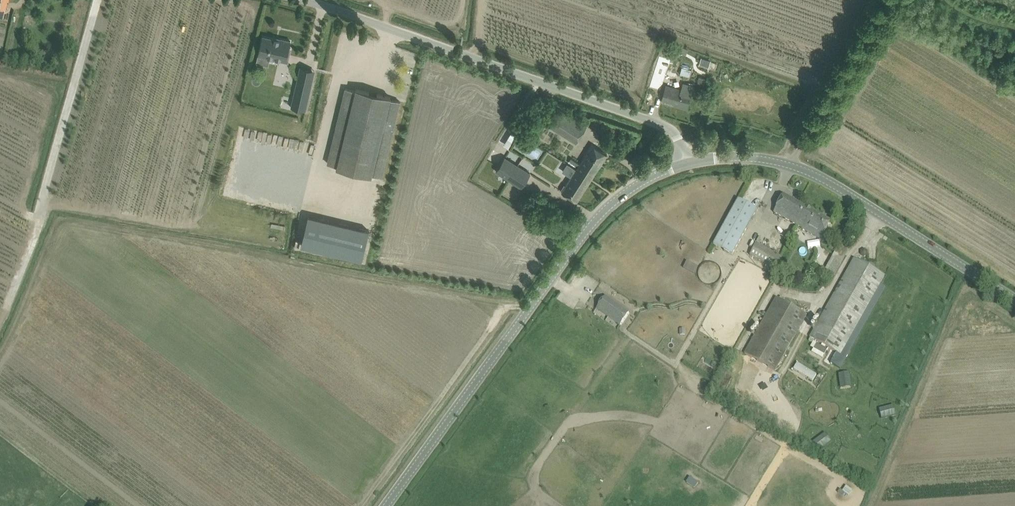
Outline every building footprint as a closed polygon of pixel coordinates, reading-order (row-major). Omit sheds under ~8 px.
[(270,58),(286,61),(288,54),(290,55),(291,48),(289,47),(291,41),(279,38),(279,39),(263,36),(259,55),(270,58)] [(701,57),(699,64),(708,68),(711,61),(701,57)] [(298,79),(291,107),(305,110),(312,82),(298,79)] [(689,99),(692,85),(684,83),(682,90),(666,85),(664,92),(662,102),(670,104),(686,108),(686,109),(689,99)] [(330,154),(328,163),(337,165),(337,167),(372,176),(372,174),(382,176),(398,111),(400,101),(390,99),(391,97),(356,88),(355,90),(346,88),(343,98),(342,105),(351,107),(339,157),(330,154)] [(547,124),(576,143),(586,126),(558,108),(547,124)] [(517,132),(512,129),(503,144),(509,147),(517,132)] [(520,145),(525,139),(519,135),(515,142),(520,145)] [(578,166),(576,169),(592,179),(607,154),(592,144),(580,163),(578,166)] [(505,157),(496,171),(521,187),(530,173),(505,157)] [(571,157),(569,161),(578,166),(580,163),(571,157)] [(571,177),(562,192),(577,201),(592,179),(576,169),(567,163),(562,171),(571,177)] [(826,230),(831,221),(783,195),(774,213),(782,217),(807,231),(809,226),(810,226),(824,234),(826,230)] [(732,255),(757,210),(739,200),(714,245),(732,255)] [(309,216),(302,245),(362,260),(369,231),(309,216)] [(846,254),(851,246),(842,241),(833,257),(841,262),(846,254)] [(749,256),(775,271),(782,258),(756,244),(749,256)] [(810,338),(809,341),(812,343),(814,340),(830,349),(824,360),(840,368),(886,286),(880,283),(885,276),(877,272),(875,271),(854,259),(850,268),(810,338)] [(689,260),(685,267),(696,273),(700,267),(689,260)] [(621,325),(621,324),(629,313),(605,296),(597,309),(621,325)] [(793,339),(806,315),(776,298),(745,354),(775,371),(779,364),(793,339)]
